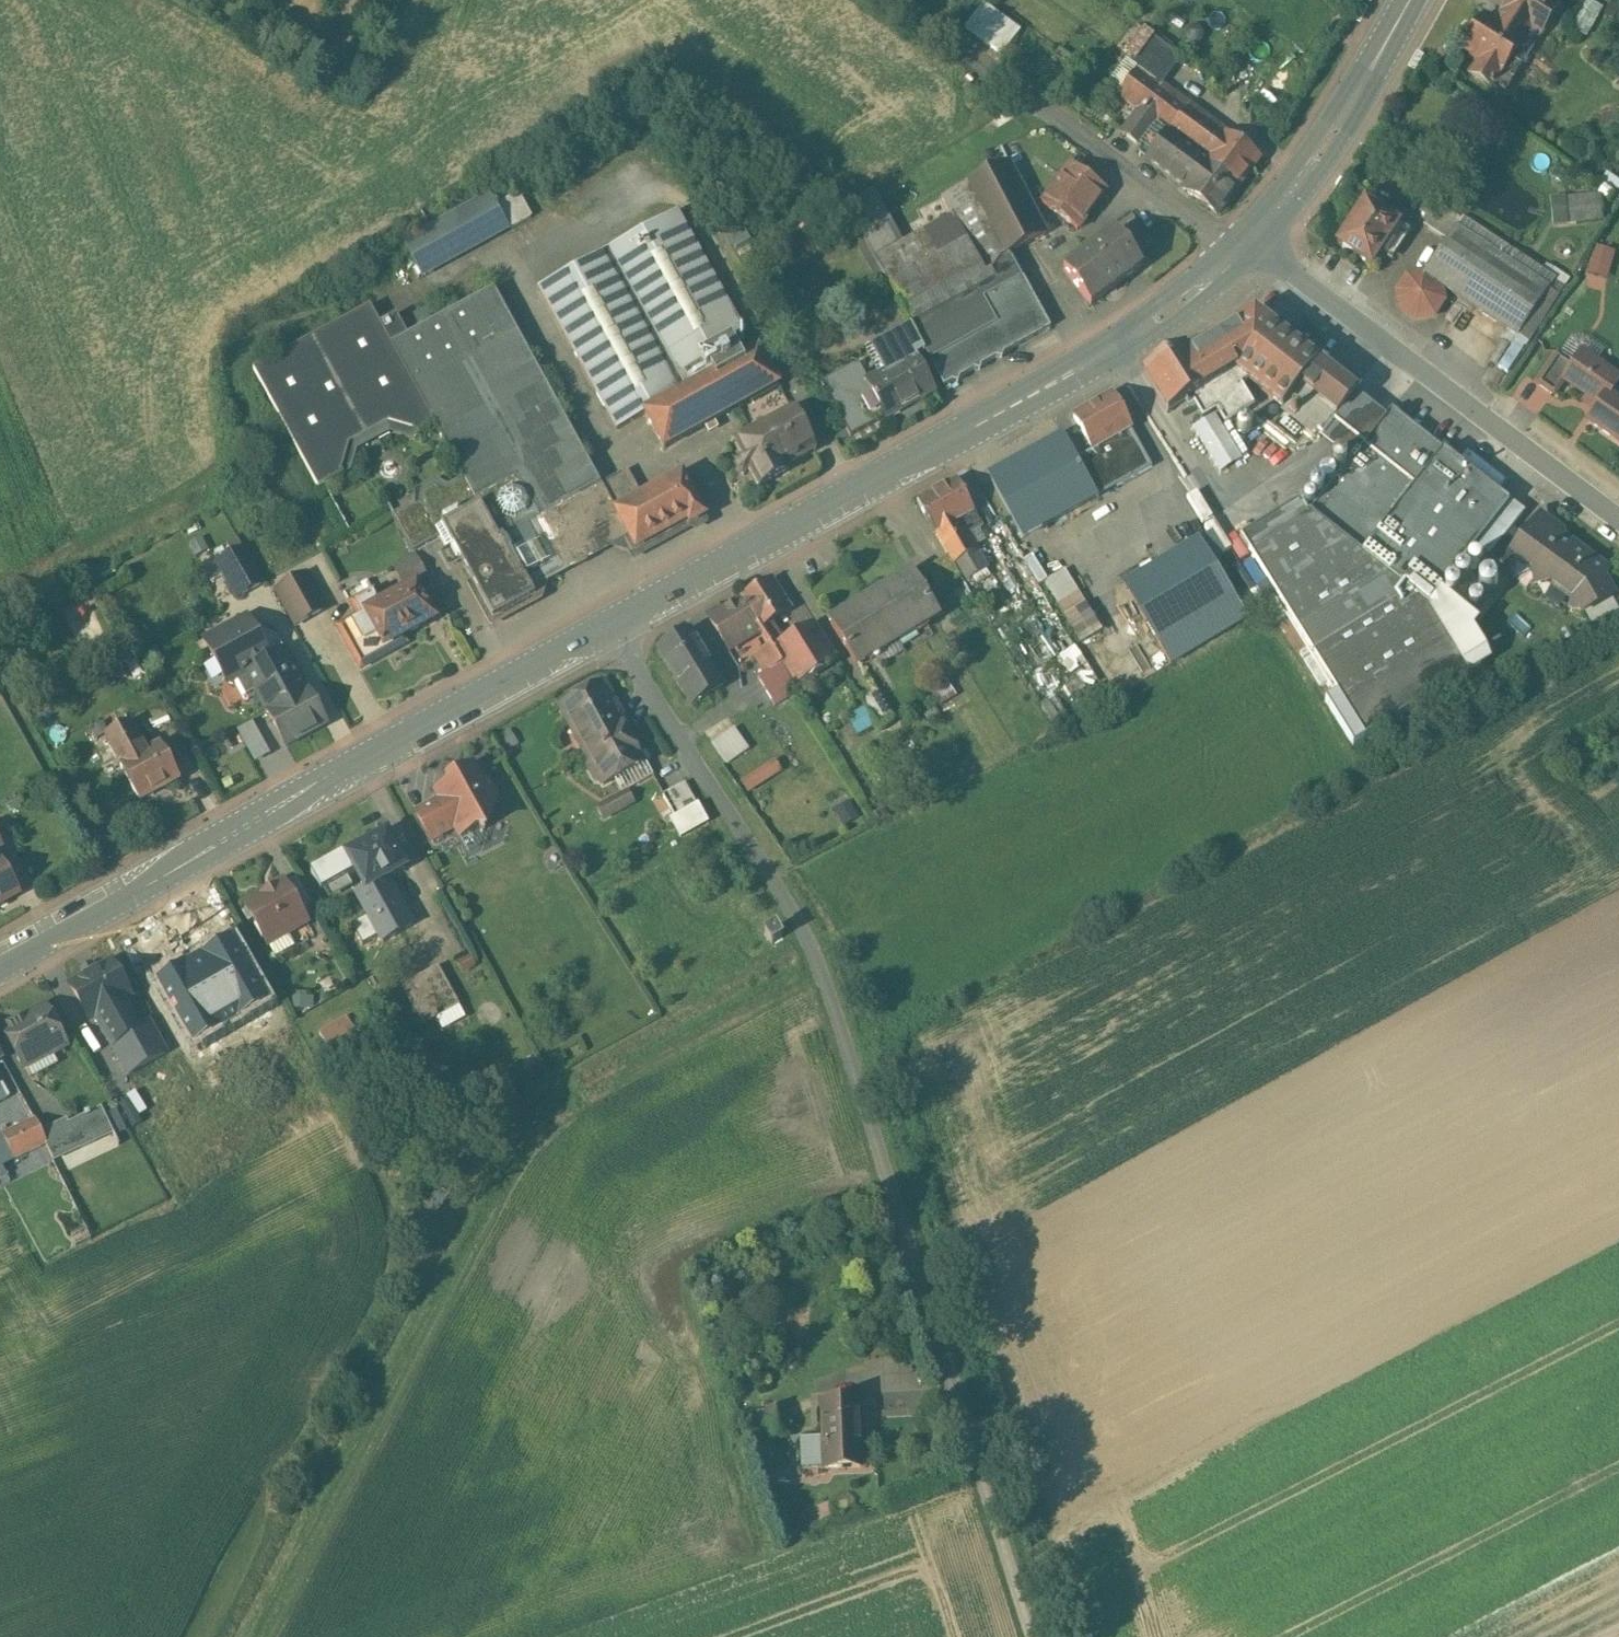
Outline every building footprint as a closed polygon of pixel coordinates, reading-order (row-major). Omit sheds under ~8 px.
[(1543,0),(1519,0),(1501,28),(1484,17),(1461,53),(1478,63),(1472,73),(1504,94),(1557,9),(1543,0)] [(1573,26),(1588,33),(1603,3),(1596,0),(1586,0),(1573,26)] [(986,1),(963,27),(996,56),(1019,30),(986,1)] [(1187,108),(1139,72),(1119,98),(1137,111),(1156,125),(1168,134),(1187,108)] [(1258,159),(1188,107),(1187,108),(1168,134),(1238,186),(1258,159)] [(1156,125),(1137,111),(1120,135),(1138,149),(1156,125)] [(1238,186),(1168,134),(1147,162),(1217,214),(1238,186)] [(1009,164),(940,199),(951,219),(874,261),(929,362),(995,326),(981,300),(1021,278),(1009,255),(1046,236),(1009,164)] [(1105,192),(1070,166),(1041,205),(1077,231),(1105,192)] [(1602,219),(1601,191),(1551,193),(1552,222),(1602,219)] [(517,195),(497,206),(510,230),(530,219),(517,195)] [(489,197),(402,244),(419,275),(505,228),(489,197)] [(1428,200),(1418,214),(1427,220),(1436,205),(1428,200)] [(1364,203),(1336,245),(1370,268),(1384,246),(1395,254),(1409,232),(1364,203)] [(1460,221),(1436,205),(1427,220),(1423,227),(1446,242),(1455,229),(1460,221)] [(744,335),(676,213),(538,289),(616,431),(644,416),(663,450),(778,387),(758,350),(741,360),(732,342),(744,335)] [(749,242),(738,223),(724,231),(735,250),(749,242)] [(1548,289),(1455,229),(1446,242),(1425,275),(1442,289),(1517,337),(1548,289)] [(1114,232),(1063,271),(1090,307),(1141,269),(1114,232)] [(1609,275),(1617,248),(1594,241),(1586,268),(1609,275)] [(748,248),(737,254),(742,262),(753,256),(748,248)] [(1583,281),(1605,285),(1606,275),(1585,271),(1583,281)] [(1407,278),(1397,293),(1400,310),(1415,320),(1433,316),(1442,301),(1440,292),(1442,289),(1425,275),(1424,274),(1407,278)] [(995,326),(929,362),(943,388),(952,383),(957,384),(959,379),(973,371),(979,372),(981,367),(995,359),(1001,360),(1003,355),(1050,329),(1021,278),(981,300),(995,326)] [(600,485),(493,290),(407,337),(395,317),(379,326),(369,308),(253,372),(317,491),(343,477),(341,474),(349,447),(388,425),(415,433),(416,437),(433,427),(465,485),(475,502),(481,501),(493,523),(527,585),(625,532),(614,512),(607,499),(601,485),(600,485)] [(430,307),(405,321),(410,331),(435,318),(430,307)] [(1318,365),(1253,314),(1187,352),(1182,349),(1142,374),(1168,414),(1191,399),(1203,417),(1216,409),(1225,423),(1258,405),(1273,421),(1281,410),(1318,439),(1354,394),(1352,392),(1339,381),(1318,365)] [(865,353),(878,378),(914,358),(901,333),(865,353)] [(1612,391),(1618,381),(1581,354),(1572,366),(1573,367),(1564,381),(1593,402),(1590,407),(1595,411),(1587,423),(1618,445),(1618,396),(1612,391)] [(1557,355),(1537,385),(1553,397),(1564,381),(1573,367),(1572,366),(1557,355)] [(878,378),(865,385),(884,420),(934,393),(933,391),(932,391),(914,358),(878,378)] [(1361,382),(1347,371),(1339,381),(1352,392),(1361,382)] [(1110,397),(1073,418),(1071,415),(1055,426),(1063,442),(1065,441),(1097,498),(1151,469),(1110,397)] [(791,410),(731,443),(741,461),(735,464),(742,477),(748,474),(757,490),(787,473),(785,468),(814,452),(791,410)] [(1468,676),(1426,607),(1508,503),(1390,410),(1317,503),(1307,494),(1298,505),(1309,513),(1307,515),(1246,550),(1362,738),(1468,676)] [(1216,417),(1194,430),(1221,473),(1241,460),(1216,417)] [(1063,442),(990,482),(1021,540),(1097,498),(1065,441),(1063,442)] [(641,498),(626,471),(601,485),(607,499),(614,512),(641,498)] [(641,498),(614,512),(625,532),(635,551),(687,523),(689,526),(705,518),(681,476),(641,498)] [(955,482),(916,503),(928,524),(929,524),(960,578),(983,565),(965,534),(977,527),(971,516),(973,514),(955,482)] [(475,502),(465,485),(447,496),(435,489),(423,496),(423,506),(422,506),(422,508),(411,509),(393,519),(399,529),(426,514),(439,538),(446,550),(451,547),(493,523),(481,501),(475,502)] [(439,538),(426,514),(399,529),(412,553),(439,538)] [(1562,540),(1560,529),(1549,530),(1537,521),(1524,538),(1512,555),(1513,556),(1533,570),(1535,585),(1550,583),(1573,599),(1570,611),(1582,614),(1591,629),(1618,613),(1618,611),(1597,572),(1600,568),(1562,540)] [(527,585),(493,523),(451,547),(492,622),(535,598),(527,585)] [(1510,528),(1489,557),(1504,568),(1513,556),(1512,555),(1524,538),(1510,528)] [(1198,541),(1122,587),(1157,644),(1232,599),(1198,541)] [(262,585),(243,551),(217,565),(236,599),(262,585)] [(407,591),(382,605),(379,600),(363,609),(388,655),(406,645),(403,639),(435,621),(415,586),(427,579),(416,558),(395,569),(407,591)] [(935,564),(924,571),(937,592),(948,586),(935,564)] [(1075,641),(1099,629),(1069,565),(1044,577),(1075,641)] [(911,575),(871,600),(896,641),(937,616),(911,575)] [(324,611),(305,577),(276,593),(295,627),(324,611)] [(770,581),(740,600),(760,632),(773,652),(785,644),(784,644),(783,643),(784,643),(780,636),(778,637),(770,625),(790,612),(770,581)] [(1232,599),(1157,644),(1170,664),(1245,619),(1232,599)] [(740,601),(709,621),(728,652),(759,632),(760,632),(740,600),(740,601)] [(896,641),(871,600),(830,626),(855,667),(896,641)] [(324,726),(284,653),(269,661),(246,620),(204,643),(223,677),(235,679),(236,680),(234,685),(242,700),(247,702),(258,696),(286,747),(324,726)] [(835,660),(815,626),(803,633),(824,667),(835,660)] [(709,666),(689,632),(657,651),(677,685),(709,666)] [(792,685),(773,652),(760,632),(759,632),(769,648),(754,657),(765,674),(757,680),(769,699),(792,685)] [(824,667),(803,633),(785,644),(773,652),(793,685),(824,667)] [(1058,655),(1080,686),(1096,675),(1074,644),(1058,655)] [(709,666),(677,685),(688,704),(720,685),(709,666)] [(603,685),(559,709),(603,788),(646,764),(603,685)] [(894,720),(875,690),(860,700),(878,730),(894,720)] [(864,710),(851,717),(860,734),(874,726),(864,710)] [(148,755),(130,724),(97,742),(108,762),(114,759),(138,803),(179,781),(160,748),(148,755)] [(730,725),(707,742),(717,754),(739,737),(730,725)] [(748,792),(781,770),(773,758),(740,780),(748,792)] [(482,787),(472,769),(449,782),(451,786),(435,794),(440,803),(455,830),(459,839),(476,830),(484,832),(494,799),(486,784),(482,787)] [(687,780),(654,796),(675,839),(708,822),(687,780)] [(634,804),(627,793),(597,810),(603,821),(634,804)] [(455,830),(440,803),(416,816),(431,843),(455,830)] [(386,836),(347,858),(364,890),(359,893),(387,942),(413,927),(387,881),(405,870),(404,868),(412,864),(402,847),(395,851),(386,836)] [(18,896),(0,864),(0,905),(18,896)] [(312,908),(296,879),(283,886),(300,915),(312,908)] [(283,886),(282,886),(245,907),(255,925),(254,929),(261,942),(265,943),(268,947),(305,925),(300,915),(283,886)] [(305,925),(268,947),(275,960),(313,939),(305,925)] [(775,928),(764,935),(771,946),(782,939),(775,928)] [(230,943),(159,984),(195,1047),(266,1005),(230,943)] [(110,966),(72,988),(91,1020),(96,1018),(128,1074),(162,1055),(147,1028),(138,1033),(121,1003),(128,999),(110,966)] [(437,968),(392,993),(408,1021),(453,996),(437,968)] [(63,1045),(45,1011),(4,1033),(23,1067),(47,1054),(53,1057),(61,1052),(62,1046),(63,1045)] [(347,1018),(319,1034),(328,1050),(356,1035),(347,1018)] [(9,1098),(0,1082),(0,1103),(9,1098)] [(102,1111),(69,1127),(67,1123),(41,1135),(46,1146),(46,1147),(53,1162),(112,1133),(102,1111)] [(35,1121),(2,1137),(14,1162),(46,1147),(46,1146),(41,1135),(35,1121)] [(857,1403),(822,1405),(823,1447),(859,1445),(857,1403)] [(859,1445),(823,1447),(824,1470),(860,1469),(859,1445)]
